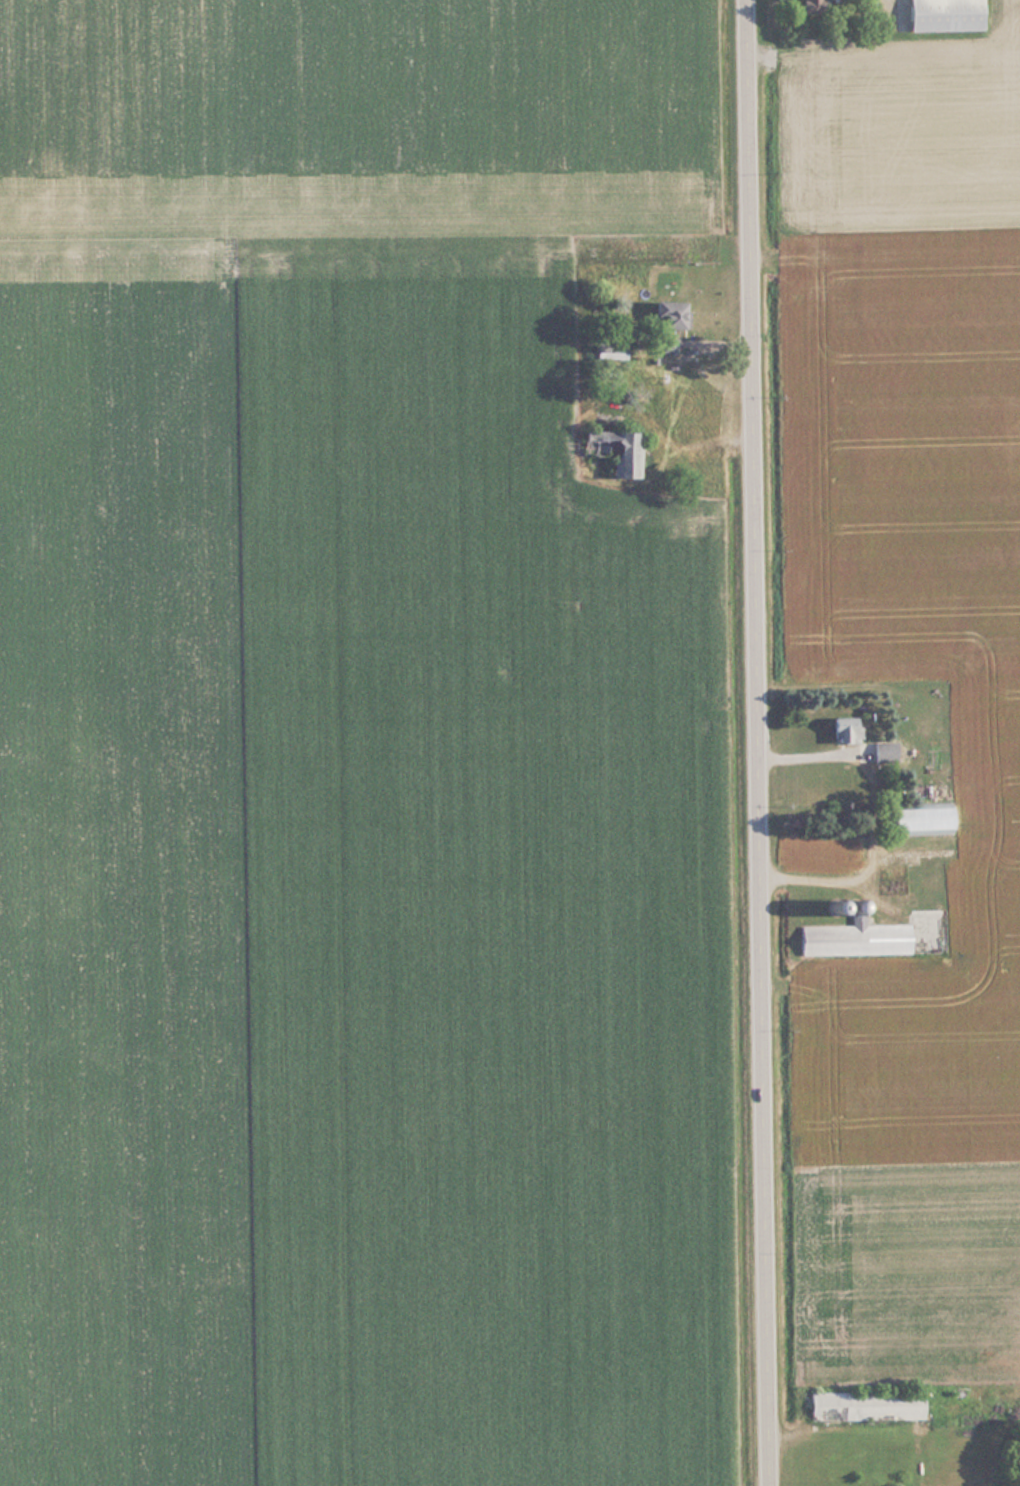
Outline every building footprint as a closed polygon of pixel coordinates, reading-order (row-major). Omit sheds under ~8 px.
[(821,13),(821,3),(839,4),(839,0),(798,0),(798,12),(821,13)] [(979,0),(905,0),(905,30),(979,30),(979,0)] [(686,309),(680,309),(680,300),(648,300),(648,327),(686,327),(686,309)] [(675,339),(662,338),(661,350),(675,351),(675,339)] [(594,356),(625,360),(627,344),(597,339),(594,356)] [(637,478),(637,432),(578,433),(578,456),(609,456),(609,478),(637,478)] [(856,718),(826,718),(826,743),(856,743),(856,718)] [(872,742),(872,763),(895,763),(895,742),(872,742)] [(951,834),(950,806),(890,807),(891,835),(951,834)] [(909,955),(909,925),(865,925),(865,911),(860,911),(860,901),(816,901),(816,914),(851,914),(851,926),(799,926),(798,954),(909,955)] [(809,1420),(923,1419),(923,1391),(809,1391),(809,1420)]
